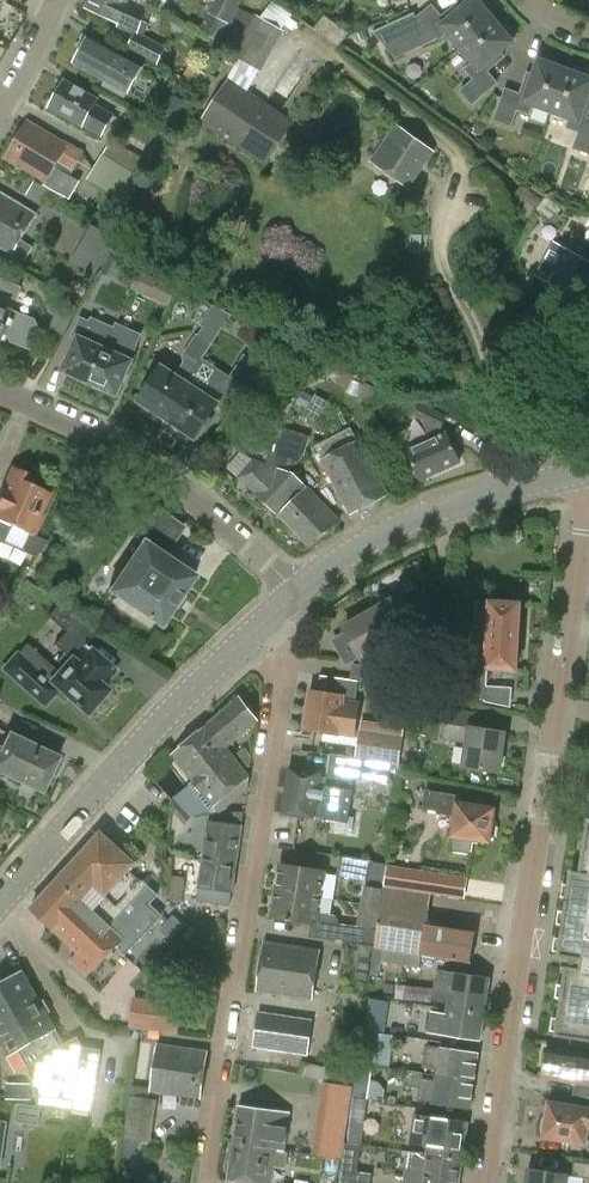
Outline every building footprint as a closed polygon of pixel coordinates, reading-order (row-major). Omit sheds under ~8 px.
[(86,9),(89,10),(87,15),(107,25),(109,20),(120,25),(120,24),(138,32),(149,8),(133,0),(90,0),(86,9)] [(242,0),(214,0),(208,13),(230,24),(242,0)] [(495,20),(488,13),(491,10),(483,0),(474,0),(464,9),(460,4),(443,19),(433,7),(408,28),(419,41),(432,30),(441,40),(449,33),(462,49),(495,20)] [(256,15),(255,17),(239,8),(219,48),(234,57),(233,57),(261,73),(285,32),(256,15)] [(325,16),(314,30),(338,47),(349,33),(325,16)] [(495,20),(462,49),(475,64),(467,70),(476,81),(463,92),(475,105),(499,83),(489,72),(506,57),(502,52),(517,39),(504,25),(501,28),(495,20)] [(154,63),(161,49),(135,36),(128,49),(154,63)] [(143,67),(121,56),(88,40),(75,66),(109,82),(107,87),(127,97),(129,92),(131,93),(143,67)] [(552,111),(567,71),(557,67),(559,63),(541,57),(535,75),(528,73),(520,94),(506,89),(495,119),(511,125),(517,109),(529,114),(533,104),(552,111)] [(588,93),(588,74),(578,70),(576,74),(567,71),(552,111),(570,118),(567,128),(580,132),(573,148),(588,154),(588,120),(587,119),(588,112),(588,96),(588,95),(588,93)] [(200,123),(266,165),(294,122),(228,80),(200,123)] [(116,115),(96,105),(99,100),(65,81),(50,108),(84,127),(84,128),(103,138),(116,115)] [(71,176),(74,172),(86,153),(69,144),(68,146),(28,122),(6,157),(46,182),(44,186),(70,201),(81,182),(71,176)] [(407,188),(433,152),(397,126),(371,163),(407,188)] [(112,141),(104,155),(145,179),(153,165),(112,141)] [(145,179),(104,155),(103,155),(88,180),(130,204),(145,179)] [(539,211),(542,196),(524,192),(520,207),(539,211)] [(22,240),(37,215),(0,193),(0,247),(25,262),(34,247),(22,240)] [(115,238),(91,225),(72,262),(95,275),(115,238)] [(553,243),(535,275),(550,283),(548,288),(579,304),(588,286),(588,263),(553,243)] [(168,308),(177,288),(165,283),(156,303),(168,308)] [(0,307),(0,343),(2,343),(14,313),(0,307)] [(89,383),(105,350),(115,330),(114,330),(92,319),(90,323),(81,319),(73,337),(78,340),(63,371),(89,383)] [(115,330),(105,350),(89,383),(116,395),(131,363),(130,362),(138,347),(137,347),(142,337),(116,325),(114,330),(115,330)] [(139,402),(163,418),(190,378),(211,344),(197,334),(183,356),(184,362),(175,376),(162,367),(139,402)] [(190,378),(163,418),(195,439),(217,407),(233,416),(265,367),(244,354),(229,378),(211,381),(206,389),(190,378)] [(423,422),(431,440),(407,450),(421,481),(461,463),(447,433),(443,435),(441,430),(448,417),(420,404),(414,418),(423,422)] [(238,478),(254,494),(254,495),(285,523),(307,547),(341,521),(309,488),(308,489),(292,473),(306,454),(300,452),(306,435),(287,428),(281,446),(273,444),(267,465),(253,460),(238,478)] [(315,447),(322,460),(352,516),(389,496),(359,441),(358,441),(351,428),(315,447)] [(35,537),(44,516),(38,513),(48,492),(29,484),(32,476),(15,469),(7,486),(5,485),(0,496),(0,542),(39,559),(46,542),(35,537)] [(160,628),(195,576),(165,555),(184,528),(158,509),(139,539),(142,541),(108,591),(160,628)] [(364,663),(410,636),(391,602),(345,629),(346,630),(331,639),(347,665),(361,657),(364,663)] [(486,700),(488,668),(515,670),(519,605),(477,603),(476,627),(469,628),(466,660),(453,659),(451,694),(466,694),(466,695),(486,700)] [(63,668),(59,672),(27,645),(19,654),(16,651),(0,669),(0,670),(44,710),(55,697),(64,704),(68,698),(87,715),(109,691),(103,686),(115,671),(85,645),(95,633),(79,619),(78,620),(59,604),(48,616),(66,633),(54,646),(63,653),(56,662),(63,668)] [(375,664),(373,682),(408,688),(410,670),(375,664)] [(361,702),(343,699),(343,696),(311,691),(305,731),(337,736),(337,734),(356,737),(361,702)] [(259,722),(240,698),(208,725),(227,749),(259,722)] [(442,740),(467,744),(463,766),(500,772),(505,735),(475,730),(477,714),(447,709),(442,740)] [(250,777),(227,749),(208,725),(200,731),(180,748),(180,749),(172,755),(214,808),(220,815),(230,806),(225,798),(250,777)] [(360,728),(356,756),(400,763),(404,735),(360,728)] [(2,749),(0,748),(0,773),(42,793),(51,775),(56,777),(63,763),(58,761),(59,757),(9,733),(2,749)] [(238,753),(249,768),(251,756),(245,748),(238,753)] [(352,754),(332,751),(328,775),(290,769),(283,814),(313,818),(314,818),(335,821),(334,827),(353,830),(355,818),(349,817),(353,789),(354,778),(360,779),(364,758),(352,757),(352,754)] [(471,854),(473,839),(489,841),(489,839),(494,838),(496,827),(491,823),(493,810),(458,805),(460,795),(426,790),(423,808),(438,810),(438,813),(456,816),(453,837),(451,851),(471,854)] [(208,822),(203,861),(222,864),(223,857),(237,860),(242,827),(242,826),(243,813),(227,813),(218,823),(208,822)] [(588,821),(581,874),(572,873),(570,885),(563,884),(561,898),(568,899),(566,912),(559,911),(556,925),(564,926),(562,939),(554,938),(552,952),(560,953),(559,956),(578,959),(577,970),(567,968),(564,986),(557,985),(555,998),(562,999),(559,1019),(552,1018),(550,1032),(557,1033),(557,1036),(588,1041),(588,821)] [(76,954),(70,960),(88,977),(100,964),(112,952),(125,940),(84,901),(94,888),(104,897),(128,870),(134,864),(101,833),(31,910),(60,938),(76,954)] [(341,856),(338,875),(370,880),(373,861),(341,856)] [(199,888),(197,901),(218,904),(220,891),(233,893),(237,860),(223,857),(222,864),(203,861),(199,888)] [(281,864),(276,892),(321,899),(325,872),(281,864)] [(141,882),(128,870),(104,897),(94,888),(84,901),(125,940),(112,952),(118,957),(122,953),(138,969),(185,920),(142,881),(141,882)] [(423,871),(420,892),(437,894),(440,873),(423,871)] [(182,902),(186,878),(171,876),(167,900),(182,902)] [(421,955),(426,926),(431,895),(384,888),(374,949),(383,951),(421,957),(421,955)] [(319,913),(321,899),(276,892),(272,918),(317,925),(331,927),(333,915),(319,913)] [(374,945),(376,930),(338,924),(336,939),(374,945)] [(426,926),(421,955),(469,963),(474,933),(426,926)] [(319,965),(320,953),(264,944),(262,955),(261,955),(258,978),(256,991),(313,999),(315,986),(316,986),(319,965)] [(380,976),(382,963),(381,962),(383,951),(374,949),(370,974),(380,976)] [(421,957),(383,951),(381,962),(382,963),(419,968),(421,957)] [(19,1051),(27,1066),(64,1045),(47,1014),(51,1013),(44,1001),(40,1003),(23,972),(0,985),(0,1040),(9,1056),(19,1051)] [(448,1003),(447,1008),(484,1014),(489,979),(453,974),(437,972),(433,1001),(448,1003)] [(368,995),(363,1031),(377,1033),(382,998),(368,995)] [(179,1035),(184,1004),(134,998),(130,1028),(179,1035)] [(480,1040),(484,1014),(447,1008),(446,1014),(432,1012),(429,1032),(444,1034),(444,1035),(480,1040)] [(313,1022),(260,1014),(257,1033),(255,1035),(254,1044),(257,1048),(266,1049),(268,1048),(308,1054),(313,1022)] [(363,1031),(358,1065),(372,1067),(377,1033),(363,1031)] [(377,1031),(374,1061),(393,1063),(396,1033),(377,1031)] [(83,1047),(83,1045),(78,1037),(64,1044),(64,1045),(27,1066),(38,1104),(94,1111),(102,1050),(83,1047)] [(151,1091),(201,1099),(208,1053),(157,1045),(151,1091)] [(438,1069),(437,1076),(474,1082),(478,1054),(441,1049),(441,1050),(427,1048),(424,1067),(438,1069)] [(546,1049),(542,1079),(588,1086),(588,1056),(546,1049)] [(358,1065),(353,1098),(367,1100),(372,1067),(358,1065)] [(405,1086),(421,1088),(422,1079),(423,1079),(424,1073),(407,1071),(405,1086)] [(474,1082),(437,1076),(436,1081),(423,1079),(422,1079),(421,1088),(419,1100),(433,1102),(433,1104),(470,1109),(474,1082)] [(352,1087),(323,1082),(313,1154),(341,1159),(352,1087)] [(151,1142),(157,1101),(131,1097),(125,1138),(151,1142)] [(367,1100),(353,1098),(353,1099),(354,1099),(349,1131),(347,1131),(345,1143),(361,1144),(367,1100)] [(19,1119),(40,1122),(43,1107),(22,1103),(19,1119)] [(550,1104),(548,1118),(543,1121),(542,1130),(545,1134),(545,1137),(585,1144),(585,1141),(588,1141),(588,1110),(550,1104)] [(284,1151),(290,1114),(239,1106),(233,1143),(277,1150),(284,1151)] [(428,1147),(427,1154),(462,1160),(467,1123),(433,1118),(433,1119),(420,1117),(416,1144),(428,1147)] [(277,1150),(233,1143),(227,1180),(246,1182),(271,1182),(277,1150)] [(427,1154),(426,1159),(414,1158),(410,1182),(459,1182),(462,1160),(427,1154)] [(574,1163),(573,1176),(588,1179),(588,1165),(574,1163)] [(526,1182),(566,1182),(567,1175),(528,1169),(526,1182)] [(340,1182),(371,1182),(372,1175),(342,1170),(340,1182)]
